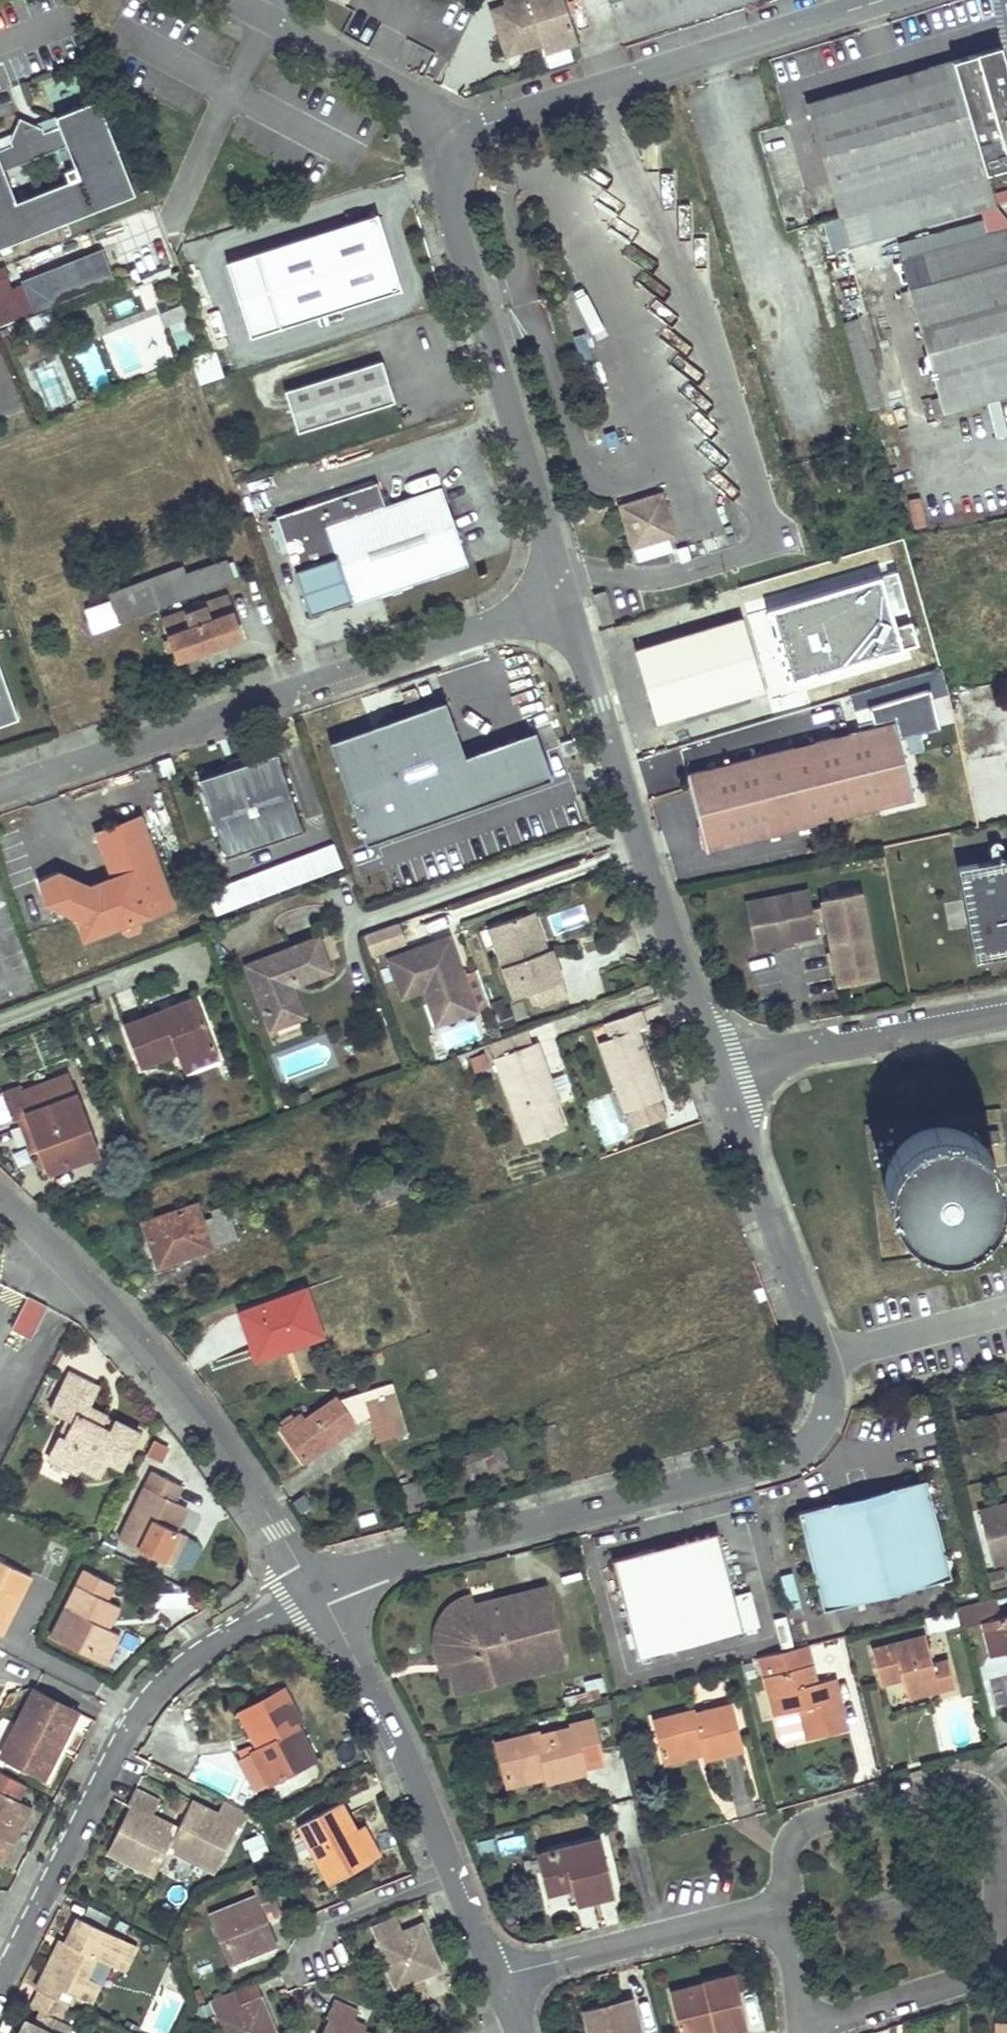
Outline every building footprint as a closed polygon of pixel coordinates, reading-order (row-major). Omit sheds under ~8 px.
[(565,0),(518,0),(506,4),(493,8),(507,52),(542,40),(545,49),(577,39),(565,0)] [(623,36),(720,5),(737,0),(612,0),(623,36)] [(345,31),(350,11),(335,7),(330,27),(345,31)] [(811,116),(832,188),(840,216),(984,174),(1006,168),(1006,68),(1000,45),(952,59),(956,74),(811,116)] [(956,74),(952,59),(806,101),(811,116),(956,74)] [(0,151),(0,247),(134,194),(97,100),(55,116),(59,127),(44,133),(42,128),(19,118),(9,141),(11,146),(0,151)] [(984,174),(840,216),(848,245),(992,203),(984,174)] [(832,188),(806,196),(814,224),(826,220),(840,216),(832,188)] [(617,214),(622,217),(628,207),(601,191),(595,201),(617,214)] [(389,248),(378,213),(229,261),(252,336),(402,289),(389,248)] [(826,220),(835,249),(848,245),(840,216),(826,220)] [(632,242),(633,243),(640,233),(615,217),(609,227),(632,242)] [(943,410),(1006,393),(1006,230),(902,259),(943,410)] [(114,280),(101,247),(21,278),(23,284),(33,311),(114,280)] [(23,284),(11,289),(3,268),(0,269),(0,324),(33,311),(23,284)] [(846,320),(871,407),(886,403),(861,316),(846,320)] [(94,343),(75,350),(91,390),(110,383),(94,343)] [(199,383),(224,376),(217,352),(193,359),(199,383)] [(31,369),(46,409),(74,398),(59,358),(31,369)] [(381,361),(284,391),(297,432),(394,402),(388,383),(381,361)] [(990,403),(997,436),(1006,434),(1006,431),(1000,401),(990,403)] [(469,565),(443,487),(385,507),(377,482),(277,516),(310,613),(352,599),(353,604),(402,587),(469,565)] [(661,494),(646,498),(649,506),(663,502),(661,494)] [(620,506),(632,547),(655,540),(652,531),(670,526),(663,502),(649,506),(646,498),(620,506)] [(670,526),(652,531),(655,540),(667,536),(673,534),(670,526)] [(655,540),(632,547),(637,561),(672,551),(667,536),(655,540)] [(224,550),(221,543),(164,564),(167,573),(170,580),(227,560),(224,550)] [(687,546),(676,549),(680,561),(690,558),(687,546)] [(994,550),(1000,582),(1005,581),(1006,581),(1006,547),(994,550)] [(85,609),(93,630),(235,580),(227,560),(170,580),(167,573),(108,594),(110,600),(85,609)] [(895,568),(764,606),(787,681),(917,641),(895,568)] [(241,635),(226,593),(163,616),(179,657),(241,635)] [(763,687),(741,617),(636,649),(648,686),(657,719),(763,687)] [(0,668),(0,722),(17,716),(0,668)] [(366,848),(552,782),(536,738),(466,763),(446,707),(330,748),(366,848)] [(895,722),(686,775),(699,828),(705,850),(914,798),(895,722)] [(302,831),(275,753),(199,780),(226,858),(302,831)] [(173,906),(138,819),(95,834),(113,880),(90,889),(60,871),(43,900),(76,919),(84,940),(173,906)] [(215,912),(343,868),(335,845),(207,890),(215,912)] [(973,959),(1006,953),(1006,858),(957,867),(973,959)] [(43,900),(60,871),(41,880),(43,900)] [(816,934),(812,916),(824,914),(831,952),(835,972),(838,985),(875,978),(858,891),(821,899),(822,905),(810,908),(807,891),(744,903),(753,946),(776,942),(775,939),(792,936),(792,939),(816,934)] [(548,951),(534,913),(522,917),(536,955),(548,951)] [(536,955),(522,917),(492,929),(516,997),(529,992),(533,990),(537,1001),(539,1005),(567,995),(551,950),(548,951),(536,955)] [(405,945),(397,925),(363,938),(371,958),(405,945)] [(792,936),(775,939),(776,942),(777,946),(793,943),(792,939),(792,936)] [(450,937),(388,959),(402,998),(423,990),(428,1005),(439,1002),(446,1022),(475,1012),(450,937)] [(331,973),(318,939),(247,967),(272,1031),(305,1018),(295,991),(290,993),(286,984),(295,980),(298,985),(331,973)] [(835,972),(831,952),(826,953),(830,973),(835,972)] [(290,993),(295,991),(298,985),(295,980),(286,984),(290,993)] [(533,990),(529,992),(533,1003),(537,1001),(533,990)] [(364,1001),(363,991),(355,992),(356,1001),(364,1001)] [(196,999),(124,1027),(139,1065),(176,1051),(179,1059),(213,1046),(196,999)] [(439,1002),(428,1005),(435,1026),(446,1022),(439,1002)] [(649,1063),(637,1030),(646,1027),(640,1011),(602,1025),(607,1040),(596,1044),(622,1114),(626,1112),(632,1128),(664,1117),(658,1100),(662,1099),(649,1063)] [(447,1026),(449,1046),(482,1042),(480,1022),(447,1026)] [(568,1128),(537,1042),(532,1044),(530,1037),(527,1031),(502,1040),(491,1044),(527,1143),(568,1128)] [(218,1057),(213,1046),(179,1059),(183,1071),(218,1057)] [(176,1051),(139,1065),(142,1074),(179,1059),(176,1051)] [(490,1069),(484,1054),(471,1059),(476,1074),(490,1069)] [(33,1150),(41,1171),(97,1149),(76,1095),(75,1095),(70,1082),(23,1101),(18,1088),(3,1093),(12,1119),(25,1114),(39,1148),(33,1150)] [(981,1224),(987,1217),(992,1209),(995,1200),(997,1191),(997,1182),(996,1173),(994,1165),(990,1156),(985,1149),(978,1142),(971,1137),(963,1132),(954,1129),(945,1128),(936,1128),(927,1129),(918,1132),(910,1136),(903,1142),(897,1148),(891,1156),(887,1164),(885,1173),(884,1182),(884,1191),(886,1200),(889,1208),(894,1216),(899,1223),(906,1229),(914,1234),(922,1238),(931,1240),(940,1241),(949,1240),(958,1238),(966,1234),(974,1230),(981,1224)] [(97,1149),(41,1171),(43,1176),(99,1156),(97,1149)] [(194,1205),(142,1223),(152,1250),(158,1266),(238,1237),(230,1217),(239,1214),(235,1202),(212,1210),(214,1216),(200,1221),(194,1205)] [(321,1336),(305,1289),(239,1312),(252,1349),(286,1337),(289,1347),(321,1336)] [(31,1340),(48,1306),(28,1296),(11,1330),(31,1340)] [(286,1337),(252,1349),(255,1359),(289,1347),(286,1337)] [(100,1392),(71,1378),(53,1415),(71,1424),(81,1429),(73,1445),(63,1440),(51,1462),(80,1476),(83,1470),(103,1480),(110,1465),(124,1472),(142,1436),(118,1424),(112,1435),(103,1430),(109,1419),(91,1411),(100,1392)] [(382,1396),(364,1400),(375,1441),(402,1433),(398,1418),(388,1420),(382,1396)] [(295,1448),(302,1458),(325,1446),(322,1443),(353,1425),(335,1398),(303,1422),(300,1417),(294,1420),(293,1417),(283,1424),(285,1428),(282,1430),(295,1448)] [(988,1417),(999,1459),(1006,1457),(1006,1412),(988,1417)] [(118,1424),(109,1419),(103,1430),(112,1435),(118,1424)] [(73,1445),(81,1429),(71,1424),(63,1440),(73,1445)] [(561,1444),(555,1424),(543,1428),(551,1447),(561,1444)] [(163,1462),(170,1446),(153,1439),(146,1455),(163,1462)] [(509,1469),(500,1442),(462,1455),(469,1481),(509,1469)] [(190,1481),(161,1466),(126,1535),(180,1562),(194,1533),(183,1527),(175,1523),(187,1498),(182,1495),(190,1481)] [(432,1498),(426,1477),(399,1484),(406,1505),(432,1498)] [(825,1609),(950,1577),(925,1481),(894,1489),(896,1498),(835,1513),(833,1505),(801,1513),(825,1609)] [(894,1489),(894,1487),(832,1503),(833,1505),(835,1513),(896,1498),(894,1489)] [(175,1523),(183,1527),(196,1502),(187,1498),(175,1523)] [(1006,1542),(1006,1503),(980,1510),(989,1547),(1006,1542)] [(734,1595),(718,1532),(670,1544),(614,1558),(639,1656),(759,1625),(750,1590),(734,1595)] [(31,1578),(0,1562),(0,1635),(2,1636),(9,1621),(3,1617),(7,1610),(13,1613),(31,1578)] [(119,1583),(90,1568),(55,1638),(110,1666),(124,1637),(113,1632),(104,1627),(117,1600),(112,1597),(119,1583)] [(564,1660),(546,1588),(473,1607),(466,1610),(461,1612),(457,1615),(452,1620),(449,1626),(448,1634),(447,1641),(448,1647),(454,1669),(458,1688),(564,1660)] [(443,1672),(454,1669),(448,1647),(447,1641),(448,1634),(449,1626),(452,1620),(457,1615),(461,1612),(466,1610),(473,1607),(471,1597),(466,1599),(460,1601),(454,1604),(448,1608),(443,1614),(438,1621),(437,1627),(436,1633),(436,1639),(437,1645),(443,1672)] [(113,1632),(126,1605),(117,1600),(104,1627),(113,1632)] [(13,1613),(7,1610),(3,1617),(9,1621),(13,1613)] [(925,1619),(928,1631),(958,1625),(955,1613),(925,1619)] [(982,1620),(991,1655),(1006,1651),(1006,1614),(982,1620)] [(925,1636),(870,1649),(879,1684),(902,1678),(907,1698),(924,1694),(954,1687),(947,1659),(932,1663),(925,1636)] [(807,1645),(760,1657),(774,1714),(776,1714),(800,1708),(807,1738),(807,1739),(848,1729),(837,1687),(818,1691),(816,1682),(807,1645)] [(1005,1656),(988,1658),(989,1675),(1006,1673),(1005,1656)] [(818,1691),(837,1687),(834,1677),(816,1682),(818,1691)] [(308,1721),(292,1689),(251,1708),(263,1733),(267,1731),(274,1744),(262,1750),(276,1781),(301,1769),(294,1755),(314,1746),(304,1723),(308,1721)] [(63,1745),(79,1713),(36,1691),(3,1757),(46,1779),(59,1753),(55,1751),(59,1743),(63,1745)] [(611,1713),(608,1703),(593,1706),(596,1717),(611,1713)] [(693,1709),(654,1719),(662,1753),(701,1743),(703,1752),(705,1758),(741,1749),(730,1704),(694,1713),(693,1709)] [(263,1733),(251,1708),(244,1711),(262,1750),(274,1744),(267,1731),(263,1733)] [(800,1708),(776,1714),(783,1744),(807,1738),(800,1708)] [(538,1731),(497,1741),(505,1777),(545,1768),(547,1775),(548,1780),(582,1772),(581,1767),(601,1762),(591,1718),(571,1723),(572,1727),(538,1735),(538,1731)] [(59,1753),(63,1745),(59,1743),(55,1751),(59,1753)] [(701,1743),(662,1753),(664,1762),(703,1752),(701,1743)] [(321,1760),(314,1746),(294,1755),(301,1769),(321,1760)] [(276,1781),(262,1750),(254,1754),(268,1785),(276,1781)] [(545,1768),(505,1777),(507,1785),(547,1775),(545,1768)] [(14,1845),(33,1808),(19,1801),(27,1785),(0,1772),(0,1866),(3,1867),(10,1852),(2,1848),(6,1841),(14,1845)] [(158,1802),(135,1791),(128,1804),(130,1805),(119,1827),(107,1851),(154,1875),(168,1847),(177,1829),(151,1816),(158,1802)] [(217,1815),(190,1801),(177,1829),(168,1847),(217,1871),(239,1826),(242,1827),(249,1813),(224,1801),(217,1815)] [(357,1829),(343,1803),(301,1825),(331,1882),(373,1859),(357,1829)] [(365,1825),(357,1829),(373,1859),(381,1855),(365,1825)] [(600,1838),(536,1853),(547,1902),(574,1896),(575,1902),(594,1897),(613,1893),(600,1838)] [(14,1845),(6,1841),(2,1848),(10,1852),(14,1845)] [(279,1905),(269,1880),(253,1886),(257,1896),(210,1915),(228,1963),(276,1943),(264,1912),(279,1905)] [(574,1896),(547,1902),(549,1908),(575,1902),(574,1896)] [(397,1917),(374,1927),(388,1962),(386,1963),(395,1985),(412,1978),(414,1981),(435,1972),(434,1969),(441,1966),(432,1945),(430,1946),(421,1924),(403,1931),(397,1917)] [(125,1941),(77,1918),(64,1945),(66,1946),(60,1958),(53,1955),(36,1990),(40,1992),(32,2008),(42,2012),(58,2020),(65,2004),(58,2001),(63,1992),(92,2006),(100,1988),(87,1981),(96,1961),(112,1967),(125,1941)] [(135,1946),(125,1941),(112,1967),(122,1972),(135,1946)] [(66,1946),(64,1945),(59,1943),(53,1955),(60,1958),(66,1946)] [(669,1991),(680,2032),(718,2032),(747,2026),(734,1973),(702,1980),(703,1983),(669,1991)] [(209,2003),(221,2032),(274,2032),(269,2021),(267,2022),(252,1985),(209,2003)] [(583,2008),(589,2032),(638,2032),(629,1997),(614,2000),(583,2008)] [(333,2001),(326,2015),(329,2016),(321,2032),(365,2032),(352,2027),(358,2013),(333,2001)] [(68,2025),(58,2020),(42,2012),(35,2026),(22,2031),(21,2032),(64,2032),(68,2025)] [(995,2022),(995,2032),(1006,2032),(1006,2022),(995,2022)]
